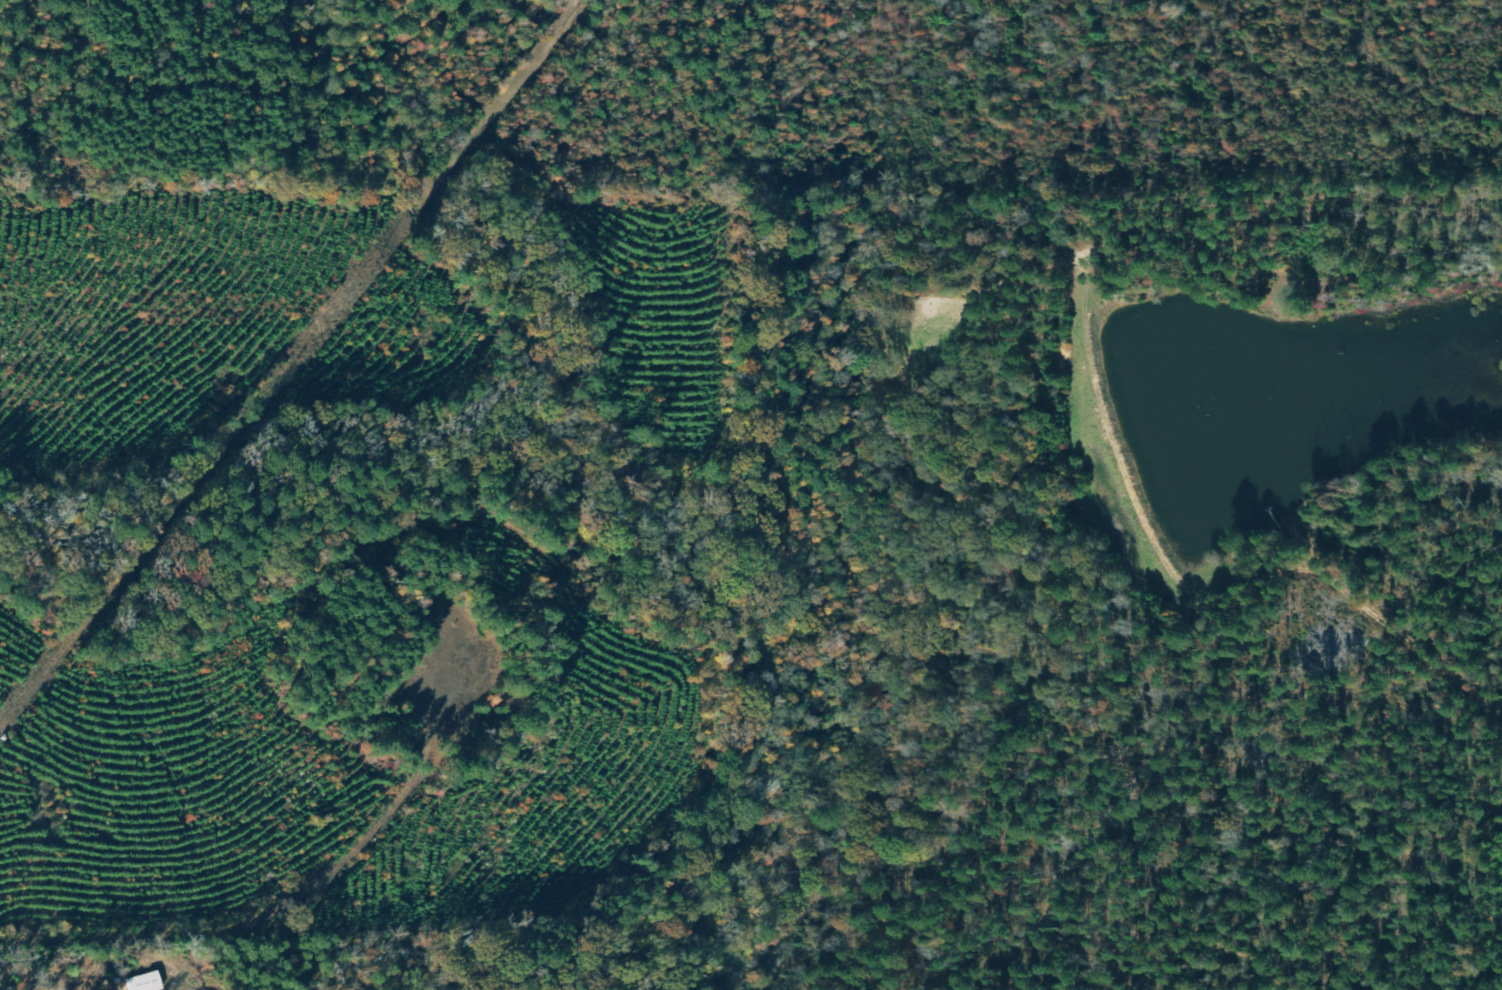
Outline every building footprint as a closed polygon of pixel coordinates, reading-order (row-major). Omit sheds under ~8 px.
[(166,989),(161,970),(131,979),(134,989),(162,989),(166,989)]
